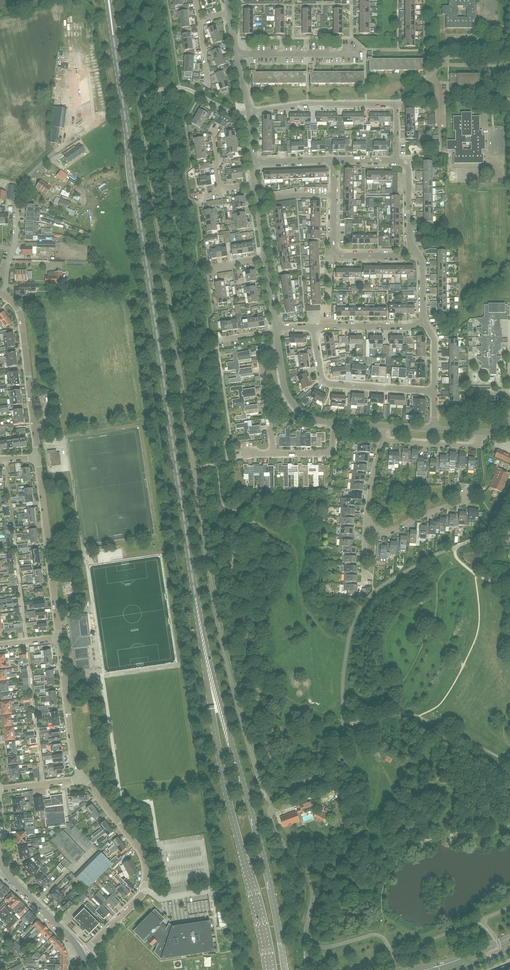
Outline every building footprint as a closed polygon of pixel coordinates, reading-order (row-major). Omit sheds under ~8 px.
[(175,6),(182,5),(182,8),(189,7),(188,4),(183,5),(183,0),(174,0),(175,6)] [(209,5),(206,6),(207,9),(214,7),(212,4),(216,2),(216,0),(207,0),(209,5)] [(303,15),(312,15),(312,9),(313,9),(313,6),(307,7),(307,9),(303,9),(303,15)] [(334,15),(343,15),(343,9),(339,9),(339,6),(333,7),(333,9),(334,9),(334,15)] [(189,7),(182,8),(183,11),(180,11),(181,21),(185,20),(184,18),(189,17),(188,11),(189,10),(189,7)] [(245,15),(254,15),(254,9),(255,9),(255,7),(248,7),(248,9),(245,9),(245,15)] [(276,15),(285,15),(285,9),(281,9),(281,7),(274,7),(274,9),(276,9),(276,15)] [(443,13),(443,17),(446,17),(446,23),(458,23),(458,17),(455,17),(455,13),(443,13)] [(483,17),(483,23),(495,23),(495,17),(498,17),(498,13),(486,13),(486,17),(483,17)] [(185,20),(181,21),(182,28),(185,28),(185,31),(183,31),(192,30),(191,26),(190,27),(189,17),(184,18),(185,20)] [(215,23),(208,26),(209,28),(212,38),(216,36),(215,33),(219,32),(216,26),(215,23)] [(443,28),(443,31),(455,31),(455,28),(458,28),(458,23),(446,23),(446,28),(443,28)] [(483,23),(483,28),(486,28),(486,31),(498,31),(498,28),(495,28),(495,23),(483,23)] [(248,37),(255,36),(255,34),(254,34),(254,28),(245,28),(245,34),(248,34),(248,37)] [(274,36),(281,36),(281,34),(285,34),(285,28),(276,28),(276,34),(274,34),(274,36)] [(307,36),(313,36),(313,34),(312,34),(312,28),(303,28),(303,34),(307,34),(307,36)] [(333,36),(339,36),(339,34),(343,34),(343,28),(334,28),(334,34),(333,34),(333,36)] [(192,30),(183,31),(184,34),(183,34),(184,44),(188,43),(188,40),(192,40),(194,39),(194,36),(191,37),(191,33),(192,33),(192,30)] [(443,31),(443,35),(446,35),(446,40),(458,40),(458,35),(455,35),(455,31),(443,31)] [(483,35),(483,40),(495,40),(495,35),(498,35),(498,31),(486,31),(486,35),(483,35)] [(212,48),(219,46),(218,43),(222,41),(219,32),(215,33),(216,36),(212,38),(214,44),(211,45),(212,48)] [(188,43),(184,44),(185,50),(188,50),(189,53),(195,52),(195,49),(193,49),(192,40),(188,40),(188,43)] [(443,45),(443,48),(455,48),(455,45),(458,45),(458,40),(446,40),(446,45),(443,45)] [(483,40),(483,46),(486,46),(486,50),(498,50),(498,46),(495,46),(495,40),(483,40)] [(219,56),(222,55),(220,48),(219,46),(212,48),(213,51),(212,51),(216,61),(220,59),(219,56)] [(443,48),(443,52),(446,52),(446,58),(458,58),(458,52),(455,52),(455,48),(443,48)] [(195,52),(189,53),(189,56),(186,56),(185,66),(189,66),(189,63),(193,63),(194,56),(196,56),(195,52)] [(423,71),(423,59),(372,59),(372,52),(368,52),(368,61),(370,61),(370,71),(423,71)] [(216,71),(222,68),(221,65),(225,64),(222,55),(219,56),(220,59),(216,61),(218,67),(215,68),(216,71)] [(193,73),(193,63),(189,63),(189,66),(185,66),(185,72),(185,77),(192,77),(192,73),(193,73)] [(251,65),(251,74),(253,74),(253,84),(307,84),(307,72),(255,73),(255,65),(251,65)] [(309,65),(309,74),(311,74),(311,84),(364,84),(364,72),(313,73),(313,65),(309,65)] [(222,68),(216,71),(217,74),(215,74),(219,83),(223,82),(222,79),(226,78),(223,71),(222,68)] [(223,82),(219,83),(221,90),(222,92),(223,93),(227,91),(228,90),(227,88),(229,87),(226,78),(222,79),(223,82)] [(452,81),(452,85),(454,85),(454,91),(467,91),(467,85),(463,85),(463,81),(452,81)] [(452,95),(452,99),(463,99),(463,95),(467,95),(467,91),(454,91),(454,95),(452,95)] [(452,99),(452,103),(454,103),(454,108),(467,108),(467,103),(463,103),(463,99),(452,99)] [(54,106),(51,130),(53,130),(51,143),(58,143),(60,128),(64,128),(67,108),(54,106)] [(207,110),(201,106),(197,114),(206,119),(209,114),(206,112),(207,110)] [(421,106),(410,106),(410,109),(406,109),(406,115),(415,115),(419,115),(419,108),(421,108),(421,106)] [(487,107),(487,112),(491,112),(491,116),(503,116),(503,113),(500,113),(500,107),(487,107)] [(452,112),(452,116),(463,116),(463,112),(467,112),(467,108),(454,108),(454,112),(452,112)] [(327,122),(327,113),(317,113),(317,122),(327,122)] [(327,113),(327,122),(327,128),(330,128),(330,122),(337,122),(337,113),(327,113)] [(354,122),(354,113),(343,113),(343,122),(354,122)] [(354,113),(354,122),(364,122),(364,113),(354,113)] [(380,122),(380,113),(370,113),(370,122),(380,122)] [(380,113),(380,122),(391,122),(391,113),(380,113)] [(197,114),(195,119),(203,123),(206,119),(197,114)] [(290,114),(290,116),(290,122),(301,122),(301,114),(290,114)] [(301,114),(301,122),(311,122),(311,114),(301,114)] [(452,116),(452,120),(454,120),(454,125),(467,125),(467,120),(463,120),(463,116),(452,116)] [(487,120),(487,125),(500,125),(500,120),(503,120),(503,116),(491,116),(490,116),(490,120),(487,120)] [(223,126),(224,124),(227,125),(230,120),(224,118),(220,125),(223,126)] [(203,123),(195,119),(192,123),(201,128),(203,123)] [(452,130),(452,134),(463,134),(463,130),(467,130),(467,125),(454,125),(454,130),(452,130)] [(487,125),(487,130),(490,130),(490,134),(503,134),(503,130),(500,131),(500,125),(487,125)] [(226,138),(236,136),(235,131),(234,131),(234,129),(230,129),(231,132),(226,132),(226,138)] [(408,142),(412,142),(419,142),(419,139),(415,139),(415,133),(406,133),(406,139),(408,139),(408,142)] [(195,144),(205,143),(204,137),(202,137),(202,135),(198,136),(198,138),(194,139),(195,144)] [(357,150),(360,150),(360,142),(360,138),(357,138),(357,142),(353,141),(353,139),(350,139),(349,147),(353,147),(353,151),(357,151),(357,150)] [(319,150),(321,150),(321,151),(322,151),(325,151),(325,147),(329,147),(329,149),(329,139),(324,139),(325,142),(318,142),(319,150)] [(333,139),(329,139),(329,149),(333,149),(333,151),(336,151),(337,151),(337,150),(339,150),(339,141),(333,141),(333,139)] [(339,150),(342,150),(342,151),(345,151),(346,151),(346,147),(349,147),(350,139),(346,139),(346,141),(339,141),(339,150)] [(366,147),(370,147),(370,139),(366,139),(366,142),(360,142),(360,150),(366,150),(366,147)] [(374,151),(380,151),(380,142),(374,142),(374,140),(370,139),(370,147),(374,147),(374,151)] [(298,151),(298,142),(291,143),(291,140),(287,141),(287,146),(287,148),(292,148),(292,151),(298,151)] [(308,147),(308,140),(304,140),(304,142),(298,142),(298,151),(305,151),(305,148),(308,147)] [(319,150),(318,142),(312,142),(312,140),(308,140),(308,147),(312,147),(312,151),(319,150)] [(387,142),(380,142),(380,151),(387,151),(387,148),(391,148),(391,140),(387,140),(387,142)] [(80,145),(64,156),(69,162),(84,151),(80,145)] [(272,155),(272,152),(272,146),(263,146),(263,152),(269,152),(269,156),(272,155)] [(230,160),(230,159),(234,158),(233,156),(235,156),(234,153),(238,152),(237,147),(228,148),(229,154),(227,154),(228,157),(224,158),(224,161),(230,160)] [(452,152),(452,164),(455,164),(455,161),(460,161),(460,149),(455,149),(455,152),(452,152)] [(460,149),(460,161),(465,161),(465,164),(469,164),(469,152),(465,152),(465,149),(460,149)] [(469,152),(469,164),(472,164),(472,161),(477,161),(477,149),(472,149),(472,152),(469,152)] [(477,149),(477,161),(482,161),(482,164),(486,164),(486,152),(482,152),(482,149),(477,149)] [(486,152),(486,164),(489,164),(489,161),(494,161),(494,149),(489,149),(489,152),(486,152)] [(494,149),(494,161),(499,161),(499,164),(503,164),(503,152),(499,152),(499,149),(494,149)] [(423,168),(432,168),(432,161),(422,161),(422,160),(416,160),(416,164),(423,164),(423,168)] [(345,175),(354,175),(354,169),(355,169),(355,166),(348,166),(348,169),(345,169),(345,175)] [(61,171),(57,177),(64,182),(68,176),(61,171)] [(205,176),(207,186),(212,185),(212,184),(214,184),(214,180),(212,180),(211,175),(205,176)] [(198,186),(201,186),(201,187),(207,186),(205,176),(200,177),(200,179),(197,179),(197,180),(197,186),(198,186)] [(46,194),(51,188),(42,181),(37,187),(46,194)] [(69,202),(61,199),(58,208),(66,211),(69,202)] [(433,215),(417,215),(417,218),(424,218),(424,222),(427,222),(427,225),(433,225),(433,215)] [(26,231),(39,232),(39,225),(37,225),(37,223),(26,223),(26,231)] [(217,225),(207,226),(208,232),(209,231),(209,233),(212,233),(212,231),(218,230),(217,225)] [(247,243),(249,253),(254,252),(254,250),(256,250),(255,240),(252,240),(253,242),(247,243)] [(30,247),(25,247),(22,247),(23,254),(33,254),(33,247),(37,247),(37,243),(30,243),(30,247)] [(211,255),(212,259),(217,258),(215,246),(213,246),(212,244),(209,244),(210,249),(207,250),(208,256),(211,255)] [(438,257),(446,257),(446,250),(436,250),(436,249),(430,249),(430,254),(438,254),(438,257)] [(253,270),(252,268),(243,269),(244,272),(246,272),(247,277),(256,276),(255,270),(253,270)] [(27,270),(15,270),(16,281),(27,280),(27,270)] [(62,272),(55,272),(55,276),(46,276),(46,283),(63,283),(62,272)] [(216,288),(226,286),(225,279),(222,279),(219,279),(219,280),(215,281),(216,282),(215,282),(216,288)] [(16,295),(24,295),(24,296),(27,296),(27,291),(36,291),(36,285),(30,285),(30,284),(19,285),(19,288),(16,288),(16,295)] [(230,300),(230,297),(227,297),(217,298),(218,304),(219,306),(224,305),(223,303),(228,302),(228,301),(230,300)] [(250,306),(251,306),(255,305),(255,303),(258,302),(258,297),(248,298),(249,304),(249,303),(249,306),(250,306)] [(340,302),(340,308),(337,308),(337,305),(333,305),(333,312),(337,312),(337,316),(343,316),(343,308),(343,304),(343,302),(340,302)] [(414,312),(417,312),(417,302),(408,302),(408,303),(408,305),(408,314),(410,314),(410,315),(414,315),(414,314),(414,312)] [(508,316),(509,316),(509,309),(508,309),(508,304),(505,304),(505,303),(488,303),(488,305),(484,305),(484,318),(478,318),(478,321),(482,324),(482,328),(478,328),(478,331),(482,334),(482,337),(478,337),(478,338),(478,340),(482,344),(482,347),(478,347),(478,350),(482,353),(482,356),(478,357),(478,360),(482,363),(482,369),(491,369),(491,375),(497,375),(497,363),(500,360),(501,360),(501,356),(497,356),(497,353),(499,350),(501,350),(501,339),(502,339),(502,330),(501,330),(501,323),(500,323),(500,320),(508,319),(508,320),(508,316)] [(8,317),(5,312),(0,315),(0,320),(2,322),(8,317)] [(258,317),(260,327),(265,326),(264,322),(266,321),(266,318),(264,318),(263,314),(258,315),(258,317)] [(242,317),(239,317),(240,322),(243,322),(244,329),(249,328),(247,316),(242,317)] [(8,317),(2,322),(0,323),(0,324),(1,326),(3,324),(6,328),(9,325),(11,327),(14,327),(13,324),(8,317)] [(219,328),(222,328),(222,331),(228,331),(226,321),(218,322),(219,328)] [(4,341),(14,339),(14,332),(7,333),(7,334),(5,334),(5,335),(4,335),(4,341)] [(329,337),(325,337),(326,344),(334,343),(333,333),(328,334),(329,337)] [(291,343),(297,343),(298,335),(291,335),(291,338),(288,338),(288,342),(289,344),(290,344),(291,343)] [(304,338),(304,335),(298,335),(297,343),(307,343),(307,338),(304,338)] [(363,345),(363,340),(363,336),(356,336),(356,344),(356,348),(363,348),(363,357),(366,357),(366,354),(366,346),(363,345)] [(4,341),(5,347),(0,347),(0,351),(6,350),(6,347),(8,347),(15,346),(14,339),(4,341)] [(450,347),(458,347),(458,340),(449,340),(449,339),(442,339),(442,343),(450,343),(450,347)] [(334,343),(326,344),(327,351),(335,350),(334,343)] [(234,358),(250,355),(250,351),(238,353),(237,348),(225,350),(226,355),(233,353),(234,358)] [(2,360),(9,359),(17,358),(16,352),(9,353),(8,353),(8,356),(2,357),(0,357),(0,360),(2,360)] [(299,362),(309,360),(308,354),(298,355),(299,362)] [(227,367),(239,365),(239,361),(251,359),(250,355),(234,358),(234,361),(227,362),(227,367)] [(359,365),(360,363),(353,363),(353,357),(350,357),(350,358),(350,363),(352,364),(352,365),(352,375),(359,375),(359,365)] [(290,373),(304,372),(303,368),(310,367),(309,360),(299,362),(300,367),(298,367),(298,369),(290,370),(290,373)] [(417,362),(417,372),(425,372),(425,362),(417,362)] [(335,365),(335,369),(333,369),(332,367),(330,368),(331,374),(333,374),(333,377),(340,376),(338,366),(338,364),(335,365)] [(372,376),(379,377),(379,367),(380,364),(375,364),(375,366),(372,366),(372,376)] [(236,374),(253,372),(252,367),(240,369),(239,365),(227,367),(228,371),(235,370),(236,374)] [(253,372),(236,374),(237,378),(229,379),(229,381),(230,383),(242,382),(241,378),(253,376),(253,372)] [(301,383),(309,380),(306,373),(304,374),(304,372),(290,373),(291,379),(296,376),(298,381),(299,380),(300,381),(301,383)] [(309,380),(301,383),(302,386),(301,386),(302,390),(311,386),(309,381),(309,380)] [(239,394),(256,392),(255,388),(243,390),(242,386),(230,387),(231,392),(238,391),(239,394)] [(313,402),(316,403),(320,393),(318,392),(318,390),(316,389),(315,390),(312,395),(311,394),(308,397),(306,394),(305,395),(300,400),(305,405),(309,401),(306,398),(307,398),(311,397),(314,399),(313,402)] [(9,392),(9,396),(10,396),(10,398),(13,398),(21,397),(20,390),(9,392)] [(233,404),(245,402),(244,398),(256,396),(256,392),(239,394),(239,399),(232,400),(233,404)] [(305,395),(306,394),(303,392),(297,398),(300,400),(305,395)] [(320,393),(316,403),(317,400),(323,403),(326,396),(320,393)] [(364,394),(358,394),(357,403),(357,406),(364,406),(363,416),(367,416),(367,413),(367,410),(367,406),(364,405),(364,404),(364,394)] [(347,415),(347,411),(348,406),(345,406),(346,396),(339,396),(338,406),(338,407),(344,407),(343,415),(347,415)] [(405,397),(397,397),(397,405),(404,406),(405,397)] [(415,400),(415,404),(416,404),(416,408),(425,408),(426,400),(419,400),(416,400),(415,400)] [(241,411),(258,409),(257,404),(245,406),(245,402),(233,404),(233,408),(241,407),(241,411)] [(406,415),(406,420),(418,421),(419,416),(425,416),(425,408),(416,408),(415,412),(414,411),(414,415),(414,417),(410,416),(410,415),(406,415)] [(258,409),(241,411),(242,415),(234,416),(235,420),(247,419),(246,415),(259,413),(258,409)] [(244,432),(261,429),(260,425),(248,427),(248,423),(236,424),(236,429),(244,428),(244,432)] [(286,447),(290,447),(290,438),(290,428),(286,428),(286,438),(280,438),(280,447),(286,447)] [(261,429),(244,432),(245,436),(238,437),(238,441),(250,439),(249,435),(261,434),(261,429)] [(301,447),(301,446),(300,437),(300,431),(296,431),(296,438),(290,438),(290,447),(296,446),(296,447),(301,447)] [(300,437),(301,446),(307,446),(307,447),(311,447),(311,446),(311,437),(311,433),(306,433),(306,437),(300,437)] [(311,437),(311,446),(317,446),(317,447),(321,447),(321,442),(325,441),(325,433),(317,433),(317,437),(311,437)] [(19,439),(20,447),(27,446),(26,438),(19,439)] [(362,452),(370,452),(371,446),(368,446),(369,443),(357,442),(357,445),(357,451),(362,452)] [(402,451),(399,450),(399,452),(398,462),(408,462),(408,461),(409,451),(409,449),(403,449),(402,449),(402,451)] [(411,462),(417,463),(418,458),(418,450),(412,449),(412,451),(409,451),(408,461),(411,461),(411,462)] [(56,450),(48,451),(48,454),(50,454),(52,467),(61,466),(60,453),(57,453),(56,450)] [(495,457),(509,463),(509,455),(498,450),(495,457)] [(362,452),(357,451),(357,454),(356,454),(355,461),(356,461),(362,461),(368,462),(369,455),(362,455),(362,452)] [(392,454),(389,454),(388,465),(394,465),(394,468),(398,468),(398,462),(399,452),(393,452),(392,454)] [(447,454),(447,456),(446,471),(449,471),(449,469),(455,469),(456,464),(456,455),(456,453),(450,452),(450,454),(447,454)] [(459,455),(456,455),(456,464),(459,464),(459,466),(465,466),(465,465),(466,458),(466,453),(459,453),(459,455)] [(446,471),(447,456),(440,455),(440,458),(437,457),(437,459),(436,470),(439,470),(439,468),(446,469),(445,471),(446,471)] [(474,469),(478,469),(478,460),(475,460),(475,458),(469,457),(469,459),(466,458),(465,465),(468,465),(468,470),(474,471),(474,469)] [(426,477),(426,470),(427,461),(424,461),(424,458),(418,458),(417,463),(417,471),(420,472),(420,476),(426,477)] [(430,461),(427,461),(426,470),(429,470),(429,472),(436,472),(436,470),(437,459),(430,459),(430,461)] [(362,461),(356,461),(356,464),(354,464),(354,470),(359,471),(367,471),(367,465),(362,464),(362,461)] [(248,474),(248,476),(249,483),(247,483),(247,488),(249,488),(249,489),(254,489),(254,473),(254,466),(248,466),(248,464),(244,465),(244,474),(248,474)] [(254,466),(254,473),(259,473),(260,487),(264,487),(264,476),(264,473),(264,466),(258,466),(258,464),(254,464),(254,466)] [(270,487),(274,487),(274,466),(268,466),(268,464),(264,464),(264,466),(264,473),(264,476),(269,476),(270,487)] [(278,464),(278,473),(284,473),(284,487),(288,487),(288,473),(288,466),(282,466),(282,464),(278,464)] [(288,466),(288,473),(294,473),(294,487),(298,487),(298,473),(298,466),(292,466),(292,464),(288,464),(288,466)] [(298,466),(298,473),(304,472),(304,487),(308,487),(308,472),(308,466),(302,466),(302,464),(298,464),(298,466)] [(308,464),(308,466),(308,472),(314,472),(314,487),(318,487),(318,475),(318,472),(318,465),(312,465),(312,464),(308,464)] [(322,464),(318,464),(318,465),(318,472),(318,475),(324,475),(324,487),(328,486),(328,465),(322,465),(322,464)] [(505,484),(509,474),(497,468),(490,487),(502,492),(506,484),(505,484)] [(349,480),(358,480),(365,481),(366,474),(358,474),(359,471),(354,470),(352,470),(352,473),(352,479),(349,479),(349,480)] [(358,480),(349,480),(349,483),(351,483),(350,489),(352,489),(355,490),(364,490),(364,484),(358,483),(358,480)] [(25,489),(25,490),(24,490),(25,493),(22,493),(19,494),(19,497),(33,495),(32,488),(25,489)] [(355,499),(362,500),(362,493),(355,493),(355,490),(352,489),(352,492),(349,492),(349,498),(349,499),(355,499)] [(349,499),(349,498),(342,498),(341,504),(340,504),(340,507),(341,507),(348,508),(348,505),(354,505),(355,499),(349,499)] [(341,517),(344,517),(347,517),(348,514),(355,515),(355,508),(348,508),(341,507),(341,514),(339,514),(339,517),(341,517)] [(22,517),(35,515),(35,508),(27,509),(27,510),(27,513),(19,514),(19,515),(14,515),(14,518),(22,517)] [(475,519),(478,519),(479,510),(475,510),(476,509),(469,509),(468,515),(466,515),(465,523),(469,523),(469,522),(475,522),(475,519)] [(465,523),(466,515),(466,512),(459,512),(459,518),(456,517),(455,527),(459,527),(459,525),(465,525),(465,523)] [(449,528),(455,528),(455,527),(456,517),(456,515),(450,514),(449,518),(446,518),(446,525),(449,525),(449,528)] [(22,517),(22,520),(28,519),(29,526),(34,526),(34,523),(36,522),(35,515),(22,517)] [(354,524),(354,518),(347,517),(344,517),(341,517),(341,526),(346,527),(346,524),(354,524)] [(446,518),(440,518),(440,524),(436,524),(436,533),(439,533),(439,531),(446,531),(446,525),(446,518)] [(436,533),(436,524),(436,522),(430,521),(429,528),(427,527),(426,534),(436,535),(436,533)] [(37,529),(34,529),(34,526),(29,526),(30,533),(27,534),(24,535),(21,534),(16,534),(17,538),(22,538),(28,537),(30,537),(38,536),(37,529)] [(348,534),(353,534),(354,527),(346,527),(341,526),(340,536),(347,537),(348,534)] [(420,534),(417,534),(416,546),(419,546),(419,540),(426,541),(426,534),(427,527),(427,526),(420,526),(420,534)] [(410,539),(407,539),(406,545),(409,546),(410,543),(416,544),(416,546),(417,534),(417,531),(410,530),(410,539)] [(349,537),(347,537),(340,536),(339,546),(343,546),(352,547),(352,546),(353,540),(348,540),(349,537)] [(400,545),(397,544),(397,548),(400,548),(399,549),(406,550),(406,545),(407,539),(407,536),(400,536),(400,545)] [(390,557),(390,554),(396,555),(397,548),(397,544),(397,542),(391,541),(390,550),(387,550),(387,557),(390,557)] [(387,550),(387,546),(381,545),(380,554),(377,553),(377,558),(376,558),(375,565),(377,565),(378,561),(380,562),(380,559),(386,559),(387,557),(387,550)] [(356,553),(356,547),(352,546),(352,547),(343,546),(343,555),(344,555),(347,556),(348,553),(356,553)] [(30,557),(40,556),(39,549),(32,550),(32,554),(26,554),(26,558),(30,557)] [(347,556),(344,555),(343,562),(345,562),(345,565),(348,565),(348,562),(356,563),(357,556),(347,556)] [(344,574),(345,575),(351,575),(351,572),(357,572),(357,566),(348,565),(345,565),(344,565),(344,571),(345,571),(344,574)] [(34,570),(34,571),(34,574),(35,574),(32,575),(27,575),(28,578),(29,578),(32,578),(35,577),(42,576),(42,569),(34,570)] [(351,575),(345,575),(344,574),(344,581),(345,581),(345,582),(343,582),(343,584),(345,584),(350,584),(350,581),(357,582),(357,575),(351,575)] [(358,585),(350,584),(345,584),(344,591),(345,591),(345,596),(349,596),(350,594),(355,595),(356,591),(357,591),(358,585)] [(33,588),(28,588),(27,589),(27,592),(30,591),(30,594),(36,594),(36,597),(44,596),(43,589),(33,591),(33,588)] [(24,601),(25,606),(34,604),(35,608),(45,607),(45,606),(46,606),(46,601),(44,602),(44,601),(36,602),(36,599),(32,600),(30,600),(24,601)] [(37,620),(42,619),(42,620),(46,620),(46,619),(46,618),(48,618),(47,612),(45,612),(36,613),(35,611),(25,612),(26,616),(30,615),(30,619),(37,618),(37,620)] [(89,639),(89,636),(90,634),(90,630),(88,629),(89,627),(89,623),(87,622),(88,620),(88,616),(86,615),(86,614),(80,615),(79,617),(68,618),(69,626),(68,627),(69,628),(69,630),(69,631),(69,632),(70,634),(69,634),(70,635),(71,648),(73,648),(76,670),(91,669),(88,646),(90,646),(89,639)] [(39,631),(44,631),(47,631),(47,630),(48,630),(47,624),(37,625),(37,622),(27,624),(27,627),(32,627),(32,630),(39,629),(39,631)] [(10,628),(0,629),(0,636),(2,636),(2,632),(3,631),(3,630),(4,630),(5,632),(11,631),(10,628)] [(34,658),(38,658),(45,657),(52,656),(51,650),(41,651),(41,654),(34,655),(34,658)] [(6,661),(11,660),(16,660),(15,657),(9,658),(9,653),(7,653),(7,651),(0,652),(1,656),(0,656),(0,662),(6,661)] [(7,664),(7,662),(8,662),(8,663),(11,663),(11,660),(6,661),(0,662),(0,668),(2,668),(2,669),(6,668),(6,664),(7,664)] [(41,700),(57,698),(56,691),(49,692),(49,696),(40,697),(41,700)] [(19,707),(19,706),(2,708),(3,711),(2,711),(2,714),(3,714),(12,713),(11,710),(14,710),(14,709),(17,709),(17,707),(19,707)] [(49,720),(52,719),(59,718),(58,712),(51,712),(52,716),(45,717),(46,720),(49,720)] [(5,740),(6,740),(6,741),(15,740),(15,737),(20,736),(20,733),(22,733),(22,732),(15,733),(5,735),(6,737),(5,737),(5,740)] [(53,739),(55,739),(56,741),(59,740),(59,738),(60,738),(60,732),(50,733),(50,736),(52,736),(53,739)] [(16,741),(12,742),(7,743),(7,746),(6,746),(6,749),(17,748),(17,744),(20,744),(19,741),(16,741)] [(52,753),(42,754),(43,759),(53,758),(53,762),(63,761),(63,754),(53,756),(52,753)] [(8,762),(9,762),(9,764),(15,764),(15,765),(22,764),(21,760),(20,760),(20,756),(8,757),(8,758),(8,762)] [(54,764),(49,765),(49,771),(55,770),(55,774),(65,773),(64,766),(54,767),(54,764)] [(85,792),(78,793),(79,800),(83,799),(83,801),(88,801),(88,795),(85,796),(85,792)] [(72,796),(68,797),(70,810),(74,809),(73,803),(79,802),(79,800),(78,793),(71,793),(72,796)] [(47,830),(67,827),(63,794),(51,796),(51,799),(49,799),(49,802),(43,803),(43,797),(34,798),(35,812),(41,811),(45,811),(45,818),(47,828),(47,830)] [(14,804),(14,806),(23,805),(31,804),(34,804),(33,796),(29,796),(30,802),(22,803),(22,799),(21,799),(21,797),(16,798),(17,800),(12,800),(13,804),(14,804)] [(302,812),(314,808),(311,800),(299,804),(302,812)] [(14,813),(23,812),(23,808),(31,807),(31,804),(23,805),(14,806),(14,809),(13,809),(14,813)] [(84,816),(86,818),(89,816),(89,815),(91,814),(97,809),(92,804),(87,809),(87,810),(89,812),(87,813),(84,816)] [(101,815),(97,809),(91,814),(95,819),(101,815)] [(280,817),(283,827),(288,826),(289,827),(293,825),(292,824),(300,821),(297,813),(302,812),(301,809),(280,817)] [(327,815),(320,811),(316,821),(323,824),(327,815)] [(24,827),(25,827),(25,830),(34,829),(34,826),(28,827),(28,823),(33,822),(33,820),(16,822),(16,824),(15,824),(16,828),(22,827),(22,828),(23,828),(24,828),(24,827)] [(94,838),(109,826),(105,820),(99,825),(102,828),(92,835),(94,838)] [(109,826),(94,838),(99,834),(100,837),(103,835),(103,834),(105,833),(108,836),(114,831),(109,826)] [(35,834),(34,829),(25,830),(26,832),(22,832),(22,833),(16,833),(17,837),(18,836),(18,838),(25,837),(25,835),(35,834)] [(115,839),(112,841),(115,844),(108,849),(110,852),(114,849),(117,847),(122,842),(118,837),(115,839)] [(127,848),(122,842),(117,847),(114,849),(110,852),(106,855),(109,858),(119,850),(121,852),(127,848)] [(34,850),(20,853),(20,856),(19,856),(20,860),(23,859),(30,857),(29,854),(30,854),(30,851),(34,850)] [(113,864),(102,853),(100,851),(75,877),(76,877),(81,883),(87,889),(113,864)] [(117,865),(123,859),(121,857),(118,859),(115,862),(117,865)] [(26,868),(27,870),(35,864),(40,862),(39,861),(38,862),(37,860),(33,863),(31,860),(24,865),(24,866),(25,869),(26,868)] [(123,865),(126,870),(134,865),(131,860),(123,864),(123,865)] [(31,875),(41,868),(39,865),(41,863),(40,862),(35,864),(27,870),(29,872),(28,873),(30,875),(31,875)] [(66,867),(64,866),(61,863),(57,866),(62,871),(66,867)] [(134,865),(126,870),(129,875),(137,871),(134,865)] [(39,884),(40,884),(48,876),(45,873),(48,871),(44,867),(36,873),(39,875),(38,877),(36,880),(37,881),(37,882),(39,884)] [(41,886),(41,887),(42,887),(42,888),(43,888),(44,888),(49,884),(50,885),(53,882),(50,878),(52,876),(49,874),(48,876),(40,884),(41,885),(41,886)] [(125,887),(128,884),(125,882),(117,874),(114,877),(122,885),(120,887),(128,895),(130,892),(125,887)] [(132,889),(134,887),(127,880),(125,882),(128,884),(132,889)] [(117,895),(119,893),(124,898),(128,895),(120,887),(117,890),(109,882),(106,884),(117,895)] [(54,898),(55,899),(65,888),(61,892),(58,890),(62,886),(60,884),(53,891),(53,892),(50,894),(51,895),(51,896),(53,898),(54,898)] [(111,895),(109,898),(117,906),(120,903),(115,897),(117,895),(106,884),(105,885),(104,884),(101,886),(103,888),(103,887),(111,895)] [(2,899),(10,891),(6,887),(0,892),(0,900),(2,899)] [(66,890),(65,888),(55,899),(56,900),(56,901),(58,903),(59,903),(63,899),(63,898),(65,896),(63,894),(64,893),(66,890)] [(107,906),(109,903),(114,909),(117,906),(109,898),(106,895),(104,897),(99,892),(96,895),(107,906)] [(16,897),(12,893),(8,897),(7,897),(6,898),(6,899),(4,901),(5,903),(0,909),(2,911),(10,904),(16,897)] [(65,910),(65,909),(66,910),(68,907),(72,903),(70,901),(74,897),(70,893),(67,897),(66,898),(67,899),(61,905),(63,907),(63,908),(65,910)] [(101,906),(99,908),(107,916),(110,913),(104,908),(107,906),(96,895),(93,898),(101,906)] [(21,917),(29,910),(16,897),(10,904),(2,911),(0,914),(0,917),(11,927),(21,917)] [(96,916),(98,914),(104,919),(107,916),(99,908),(96,911),(88,903),(85,905),(96,916)] [(79,927),(83,931),(83,932),(86,929),(89,933),(99,923),(84,909),(75,919),(81,925),(79,927)] [(149,940),(148,942),(152,946),(154,945),(156,947),(154,952),(161,959),(215,951),(210,920),(172,926),(169,923),(167,927),(162,922),(165,919),(155,909),(133,931),(143,941),(147,938),(149,940)] [(224,909),(217,910),(220,931),(227,930),(224,909)] [(33,914),(30,910),(24,916),(26,919),(20,924),(22,925),(33,914)] [(37,918),(33,914),(22,925),(19,929),(22,931),(25,927),(24,926),(29,922),(31,924),(37,918)] [(33,925),(35,928),(30,933),(32,934),(35,931),(37,929),(42,924),(40,922),(41,921),(40,921),(39,921),(38,920),(33,925)] [(35,934),(37,932),(39,931),(41,933),(46,927),(44,925),(42,924),(37,929),(35,931),(32,934),(29,937),(28,938),(30,940),(35,934)] [(40,940),(44,936),(49,931),(48,930),(48,929),(46,927),(41,933),(42,935),(39,938),(40,940)] [(46,942),(53,935),(53,934),(52,933),(51,933),(49,931),(44,936),(40,940),(42,942),(44,940),(46,942)] [(52,944),(57,939),(57,938),(56,937),(55,937),(54,936),(43,946),(45,947),(46,946),(48,948),(52,944)] [(54,949),(61,943),(59,941),(59,940),(58,939),(58,940),(57,939),(52,944),(54,947),(51,950),(52,952),(54,949)] [(57,952),(58,951),(59,952),(60,951),(61,952),(66,950),(64,946),(63,945),(63,944),(62,943),(61,943),(54,949),(57,952)] [(61,954),(60,956),(58,956),(59,959),(55,959),(53,960),(60,960),(68,960),(68,959),(69,957),(68,957),(68,955),(66,951),(61,953),(61,954)]
